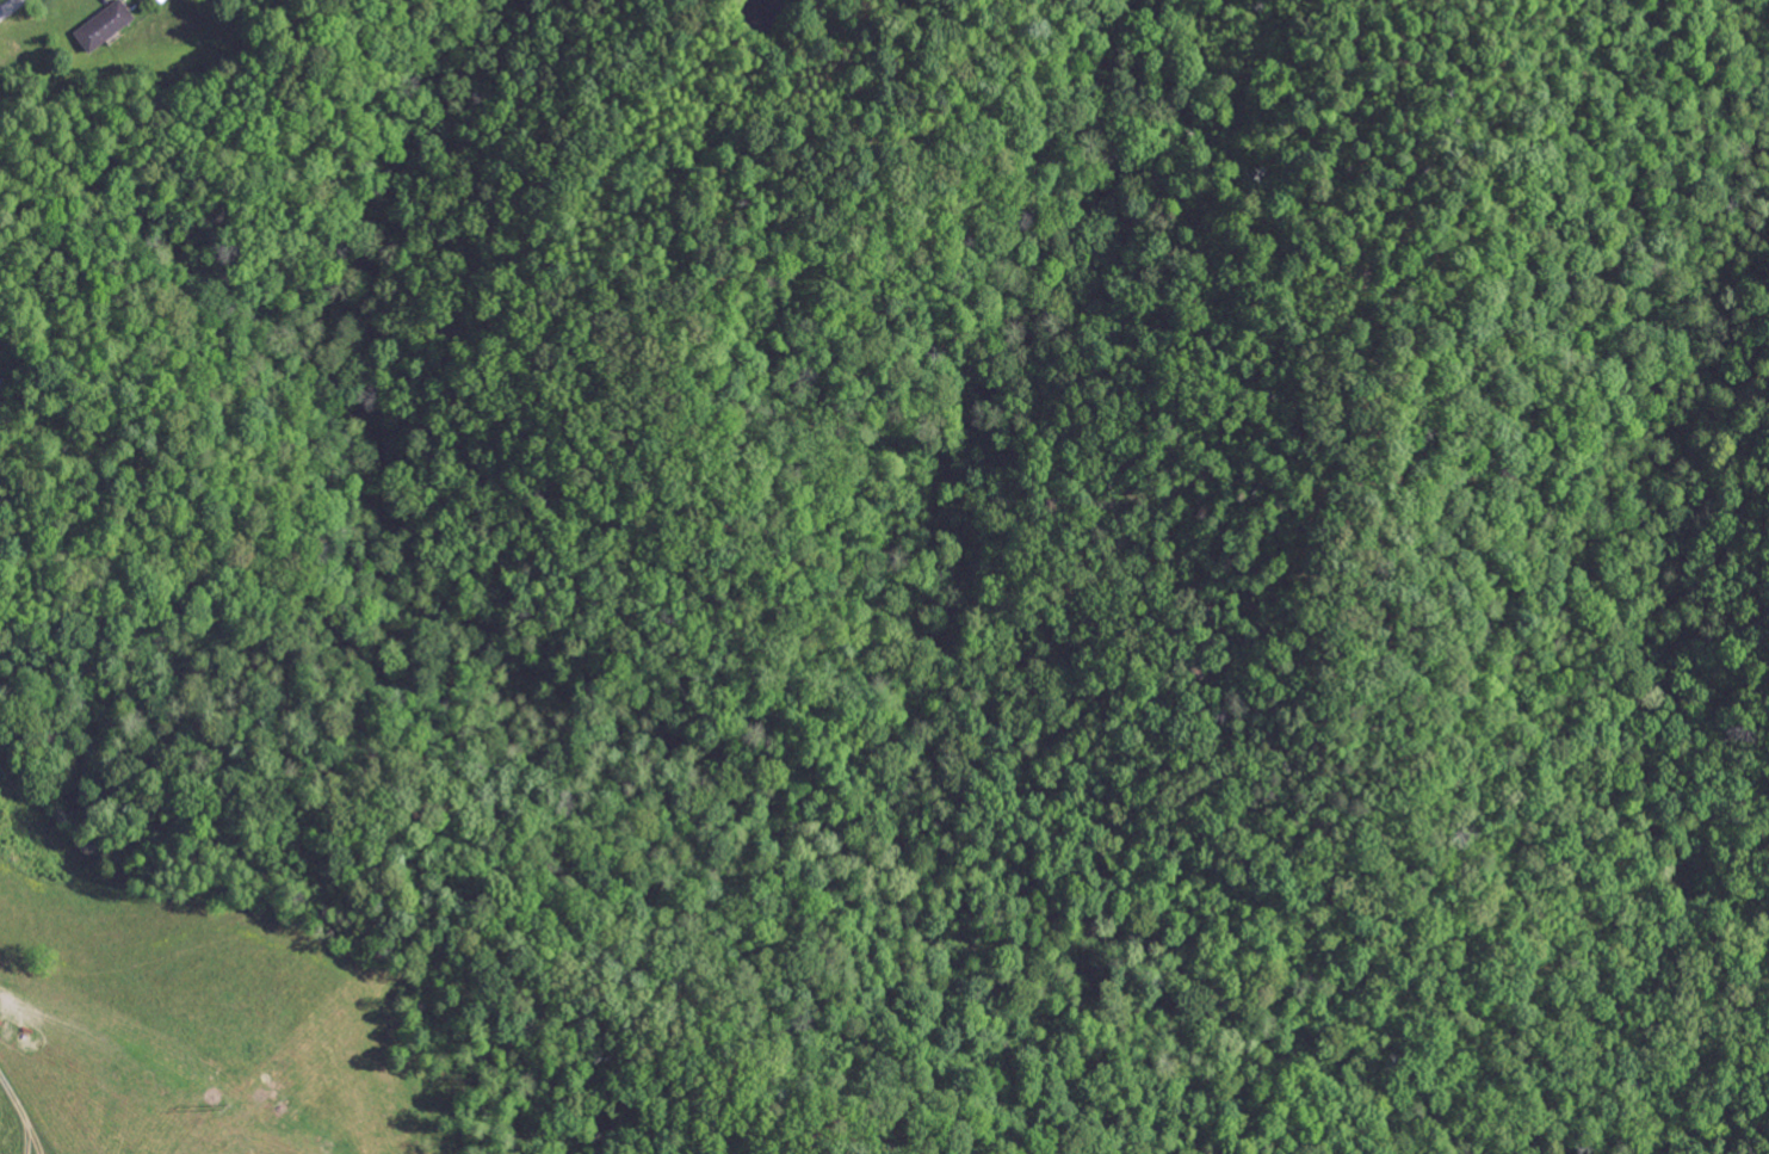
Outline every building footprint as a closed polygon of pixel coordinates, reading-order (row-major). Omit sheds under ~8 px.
[(133,22),(120,1),(70,31),(83,52),(133,22)]
